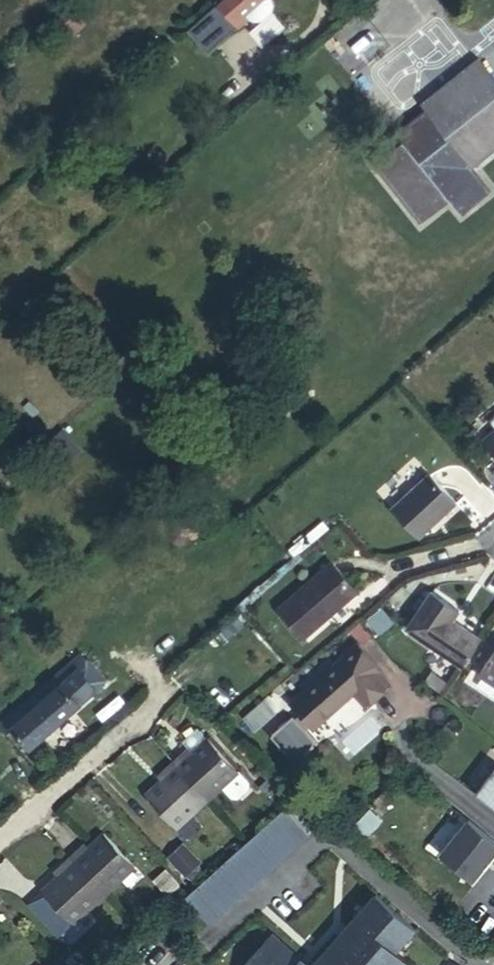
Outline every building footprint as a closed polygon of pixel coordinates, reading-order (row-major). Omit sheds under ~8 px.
[(185,32),(195,43),(234,7),(231,3),(235,0),(220,0),(185,32)] [(257,0),(235,0),(231,3),(234,7),(241,14),(257,0)] [(474,165),(493,149),(493,74),(478,54),(423,101),(427,106),(434,115),(474,165)] [(396,131),(403,140),(434,115),(427,106),(396,131)] [(434,115),(403,140),(374,162),(423,221),(453,198),(464,212),(493,187),(474,165),(434,115)] [(431,472),(395,506),(421,533),(457,499),(431,472)] [(360,586),(335,556),(282,601),(307,630),(360,586)] [(465,662),(483,635),(453,615),(461,605),(433,586),(408,623),(465,662)] [(5,648),(14,640),(7,632),(0,638),(0,643),(5,648)] [(315,721),(355,685),(368,699),(388,681),(375,667),(378,664),(359,643),(332,667),(328,663),(306,684),(310,687),(296,700),(304,709),(296,715),(294,713),(273,732),(296,757),(317,738),(307,727),(314,720),(315,721)] [(481,670),(493,678),(493,650),(481,670)] [(6,716),(31,744),(107,678),(83,651),(6,716)] [(266,697),(246,712),(256,726),(277,711),(266,697)] [(159,769),(144,782),(174,816),(217,776),(228,787),(234,788),(245,778),(246,771),(205,727),(189,741),(185,737),(155,764),(159,769)] [(493,802),(493,768),(477,790),(493,802)] [(211,923),(309,833),(285,806),(186,896),(211,923)] [(471,815),(442,851),(473,876),(493,851),(493,833),(471,815)] [(49,888),(79,922),(142,865),(112,832),(95,846),(92,843),(61,870),(65,874),(49,888)] [(185,837),(170,850),(187,869),(202,856),(185,837)] [(397,952),(417,930),(379,896),(350,929),(373,949),(364,959),(341,938),(317,964),(412,964),(397,952)] [(303,961),(274,935),(246,964),(299,964),(303,961)]
